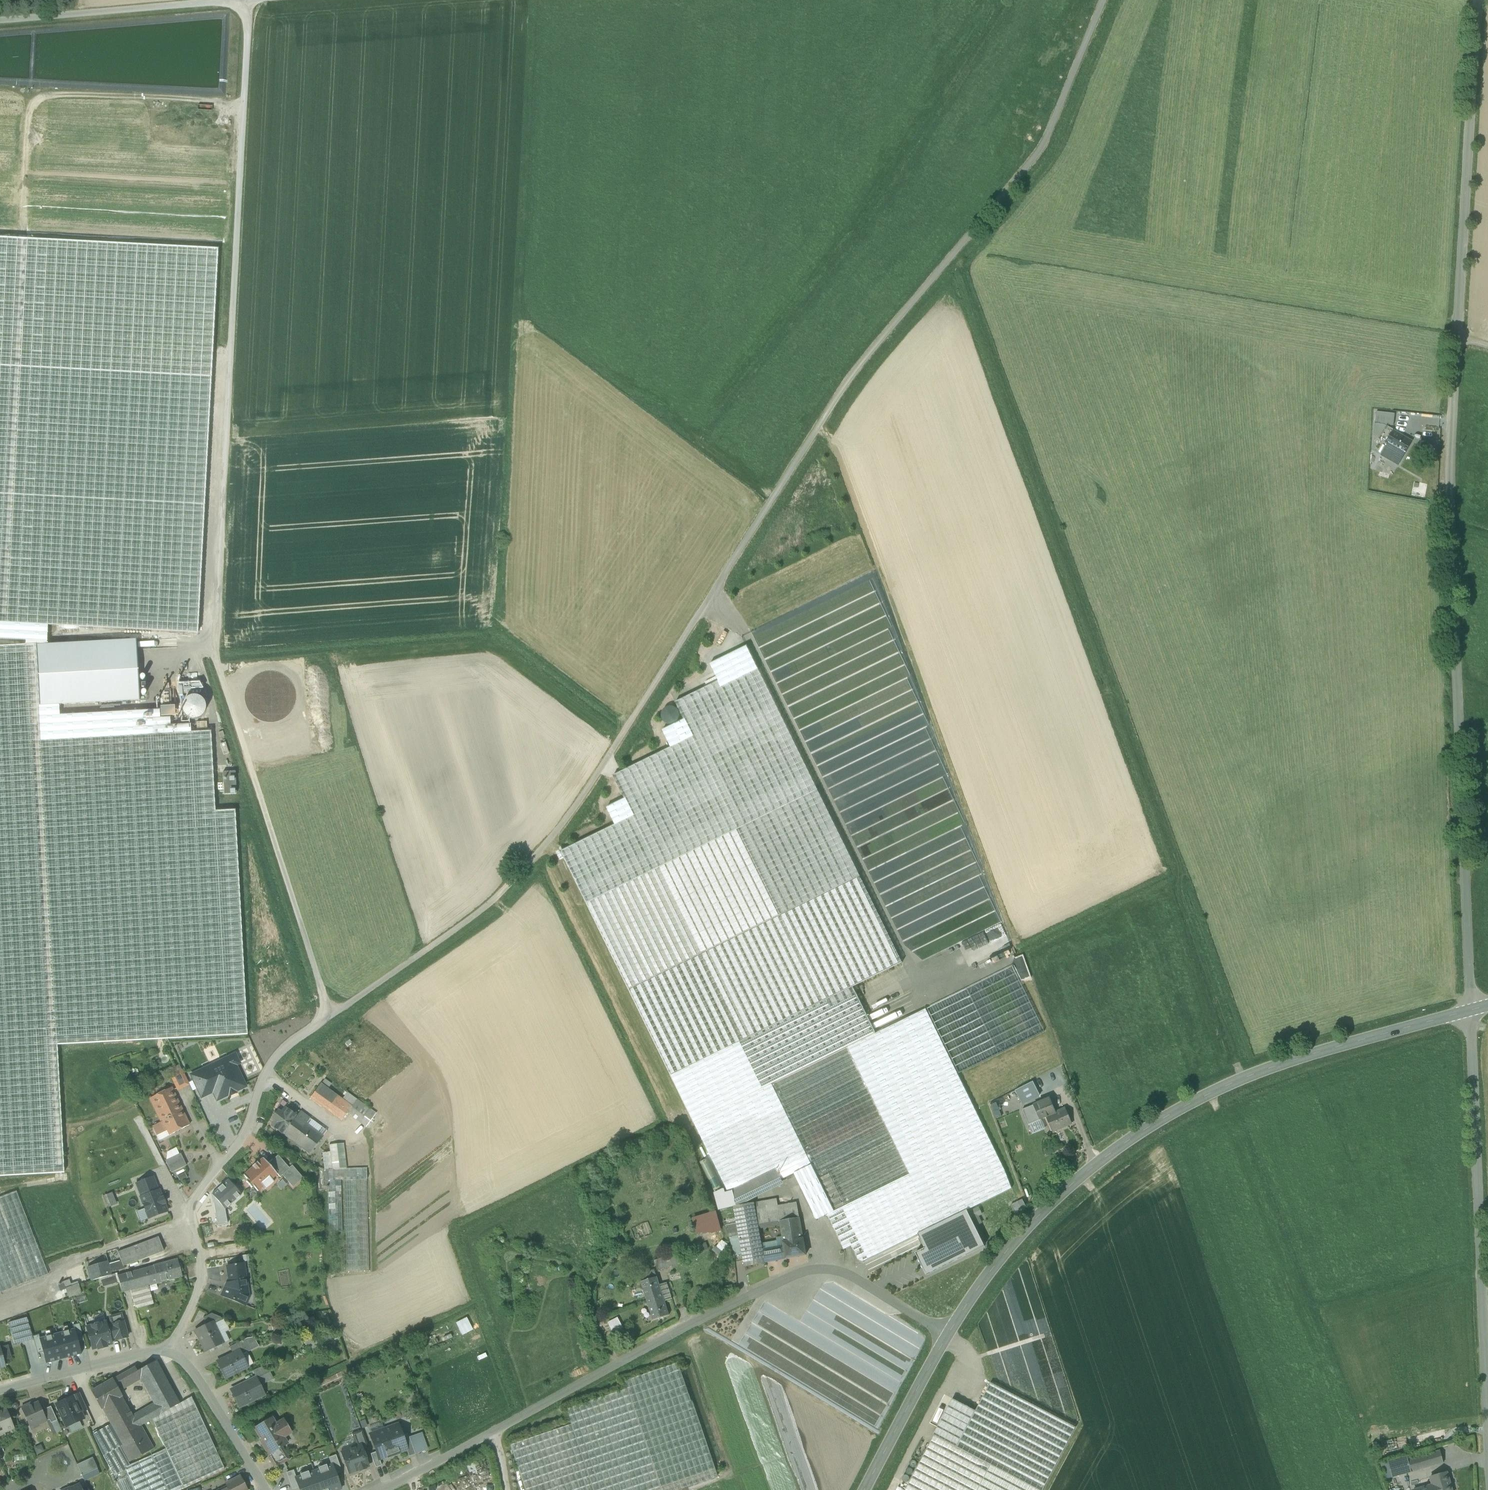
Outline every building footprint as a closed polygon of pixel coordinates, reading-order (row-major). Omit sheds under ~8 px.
[(25,641),(25,645),(36,645),(36,646),(46,645),(47,626),(197,634),(217,250),(0,238),(0,640),(25,641)] [(1394,415),(1376,413),(1374,421),(1373,429),(1372,438),(1374,438),(1379,440),(1386,427),(1392,431),(1394,428),(1394,415)] [(1386,427),(1379,440),(1386,444),(1393,431),(1392,431),(1386,427)] [(1412,442),(1393,431),(1386,444),(1388,445),(1382,456),(1398,465),(1404,455),(1412,442)] [(1427,484),(1421,483),(1419,497),(1425,498),(1427,484)] [(46,645),(36,646),(39,706),(59,705),(139,700),(136,641),(46,645)] [(159,710),(59,716),(59,705),(39,706),(36,646),(36,645),(25,645),(0,647),(0,1177),(64,1174),(56,1046),(246,1036),(234,811),(214,811),(210,732),(190,733),(190,725),(170,726),(169,718),(159,719),(159,710)] [(614,827),(561,852),(673,1074),(742,1040),(851,986),(904,961),(748,646),(711,664),(717,683),(676,703),(683,720),(662,731),(671,748),(614,777),(624,800),(607,808),(614,827)] [(199,672),(187,673),(188,681),(199,680),(199,672)] [(190,697),(188,698),(186,699),(184,701),(182,703),(182,706),(181,708),(182,711),(183,713),(184,716),(186,717),(188,719),(191,720),(193,720),(196,720),(198,719),(201,717),(202,715),(204,713),(205,711),(205,708),(205,705),(204,703),(202,701),(200,699),(198,698),(196,697),(193,696),(190,697)] [(795,718),(812,752),(824,746),(821,742),(818,747),(816,749),(811,738),(823,732),(823,723),(834,730),(843,722),(838,722),(845,715),(846,717),(847,732),(852,724),(860,729),(865,726),(864,719),(858,715),(880,704),(816,707),(818,728),(822,731),(813,735),(807,728),(811,728),(815,722),(809,723),(809,717),(795,718)] [(174,707),(160,708),(161,717),(174,716),(174,707)] [(222,794),(233,793),(232,771),(221,771),(222,794)] [(926,1010),(957,1075),(1043,1034),(1011,968),(926,1010)] [(851,986),(742,1040),(763,1089),(772,1084),(772,1085),(774,1083),(845,1048),(847,1047),(847,1048),(872,1035),(851,986)] [(872,1035),(847,1048),(870,1093),(909,1174),(834,1211),(834,1212),(827,1215),(843,1247),(850,1244),(858,1260),(863,1262),(918,1235),(967,1211),(1011,1189),(1004,1171),(957,1075),(926,1010),(872,1035)] [(694,1123),(763,1089),(742,1040),(673,1074),(694,1123)] [(774,1083),(772,1085),(794,1131),(870,1093),(847,1048),(847,1047),(845,1048),(774,1083)] [(238,1063),(234,1055),(228,1058),(229,1062),(223,1065),(225,1070),(215,1075),(212,1070),(205,1073),(204,1074),(213,1092),(217,1100),(229,1094),(230,1096),(231,1095),(229,1092),(233,1090),(234,1094),(235,1093),(235,1092),(245,1087),(235,1065),(238,1063)] [(228,1058),(203,1070),(205,1073),(212,1070),(215,1075),(225,1070),(223,1065),(229,1062),(228,1058)] [(176,1073),(173,1068),(162,1074),(164,1079),(170,1076),(177,1091),(189,1085),(181,1070),(176,1073)] [(204,1074),(205,1073),(203,1070),(191,1075),(201,1097),(213,1092),(204,1074)] [(1032,1081),(1014,1088),(1019,1103),(1038,1096),(1032,1081)] [(351,1107),(320,1084),(310,1098),(342,1121),(347,1113),(352,1107),(351,1107)] [(763,1089),(694,1123),(728,1192),(731,1190),(776,1169),(781,1180),(794,1174),(811,1165),(794,1131),(772,1085),(772,1084),(763,1089)] [(171,1088),(149,1099),(161,1123),(182,1111),(171,1088)] [(870,1093),(794,1131),(811,1165),(834,1211),(909,1174),(870,1093)] [(356,1100),(351,1107),(352,1107),(347,1113),(358,1122),(367,1109),(356,1100)] [(1050,1100),(1038,1105),(1040,1111),(1037,1112),(1040,1119),(1046,1117),(1056,1112),(1050,1100)] [(296,1117),(284,1108),(281,1113),(277,1111),(272,1118),(275,1121),(271,1126),(283,1134),(296,1117)] [(1056,1112),(1046,1117),(1053,1132),(1073,1124),(1066,1108),(1056,1112)] [(182,1111),(161,1123),(153,1127),(157,1135),(165,1131),(168,1137),(189,1125),(182,1111)] [(296,1117),(283,1134),(309,1154),(322,1137),(305,1124),(310,1119),(300,1111),(296,1117)] [(165,1131),(157,1135),(156,1136),(159,1141),(168,1137),(165,1131)] [(343,1143),(329,1145),(329,1153),(332,1170),(346,1169),(343,1143)] [(167,1153),(166,1161),(179,1155),(176,1148),(167,1153)] [(329,1153),(322,1153),(324,1170),(332,1170),(329,1153)] [(166,1161),(165,1161),(171,1173),(186,1166),(180,1154),(179,1155),(166,1161)] [(278,1155),(268,1164),(277,1174),(280,1177),(290,1169),(278,1155)] [(263,1158),(257,1163),(257,1162),(252,1166),(253,1167),(243,1175),(248,1180),(246,1182),(251,1188),(253,1186),(257,1192),(263,1187),(265,1189),(274,1182),(272,1179),(277,1174),(268,1164),(263,1158)] [(811,1165),(794,1174),(816,1220),(827,1215),(834,1212),(834,1211),(811,1165)] [(324,1170),(322,1170),(322,1187),(326,1187),(326,1188),(327,1188),(327,1181),(341,1181),(343,1181),(366,1180),(366,1169),(346,1169),(332,1170),(324,1170)] [(776,1169),(731,1190),(736,1206),(783,1184),(781,1180),(776,1169)] [(136,1184),(141,1197),(158,1191),(153,1177),(136,1184)] [(366,1180),(343,1181),(346,1272),(369,1271),(366,1180)] [(341,1181),(327,1181),(327,1188),(329,1233),(342,1233),(341,1181)] [(140,1198),(148,1219),(167,1212),(164,1204),(165,1204),(163,1198),(162,1198),(159,1190),(158,1191),(141,1197),(140,1198)] [(722,1194),(715,1196),(719,1211),(734,1206),(736,1206),(731,1190),(728,1192),(722,1194)] [(47,1274),(16,1192),(0,1198),(0,1292),(47,1274)] [(111,1192),(100,1195),(104,1207),(115,1204),(111,1192)] [(776,1199),(754,1203),(759,1229),(780,1225),(779,1221),(780,1221),(778,1206),(776,1199)] [(1022,1200),(1010,1206),(1016,1217),(1026,1207),(1022,1200)] [(741,1245),(761,1242),(759,1229),(754,1203),(736,1206),(734,1206),(736,1219),(737,1224),(739,1236),(741,1245)] [(784,1205),(778,1206),(780,1221),(799,1218),(797,1203),(784,1205)] [(976,1224),(981,1223),(978,1215),(981,1214),(978,1206),(971,1209),(976,1224)] [(714,1210),(691,1218),(697,1236),(720,1228),(714,1210)] [(984,1246),(967,1211),(918,1235),(925,1249),(915,1253),(926,1275),(984,1246)] [(780,1221),(779,1221),(780,1225),(783,1242),(803,1239),(799,1218),(780,1221)] [(737,1224),(725,1226),(729,1238),(739,1236),(737,1224)] [(739,1236),(729,1238),(735,1256),(742,1255),(741,1245),(739,1236)] [(803,1239),(783,1242),(784,1249),(786,1259),(806,1255),(803,1239)] [(152,1240),(137,1246),(142,1259),(157,1253),(152,1240)] [(761,1242),(741,1245),(742,1255),(744,1266),(765,1263),(763,1253),(761,1242)] [(137,1246),(118,1253),(121,1262),(123,1266),(142,1259),(137,1246)] [(784,1249),(763,1253),(765,1263),(786,1259),(784,1249)] [(674,1255),(654,1261),(657,1270),(677,1265),(674,1255)] [(177,1259),(153,1266),(145,1269),(150,1285),(150,1286),(182,1277),(177,1259)] [(121,1262),(115,1264),(117,1271),(124,1269),(123,1266),(121,1262)] [(108,1263),(88,1269),(91,1281),(111,1275),(110,1273),(108,1266),(108,1263)] [(115,1264),(108,1266),(110,1273),(117,1271),(115,1264)] [(243,1264),(227,1266),(229,1278),(228,1278),(229,1284),(228,1286),(225,1287),(221,1296),(245,1305),(248,1296),(247,1288),(246,1281),(243,1264)] [(145,1269),(118,1276),(122,1293),(130,1291),(148,1286),(150,1285),(145,1269)] [(654,1269),(639,1274),(642,1282),(657,1277),(654,1269)] [(669,1315),(657,1277),(642,1282),(641,1282),(653,1320),(669,1315)] [(148,1286),(130,1291),(135,1310),(153,1305),(148,1286)] [(211,1314),(203,1318),(206,1325),(213,1321),(214,1324),(222,1321),(220,1317),(211,1314)] [(465,1317),(454,1322),(460,1335),(471,1329),(465,1317)] [(612,1331),(622,1327),(617,1317),(608,1321),(612,1331)] [(27,1318),(8,1323),(14,1344),(33,1339),(27,1318)] [(222,1321),(214,1324),(224,1343),(229,1341),(225,1333),(230,1331),(224,1319),(222,1321)] [(110,1321),(85,1327),(91,1350),(116,1344),(110,1321)] [(206,1325),(195,1330),(206,1352),(224,1343),(214,1324),(213,1321),(206,1325)] [(242,1341),(229,1347),(233,1354),(238,1352),(245,1348),(242,1341)] [(1,1348),(4,1361),(11,1359),(8,1347),(1,1348)] [(233,1354),(217,1362),(224,1378),(248,1367),(248,1366),(246,1367),(238,1352),(233,1354)] [(179,1404),(156,1361),(137,1371),(136,1372),(140,1379),(154,1403),(160,1415),(179,1404)] [(623,1381),(626,1389),(565,1409),(570,1425),(510,1445),(525,1489),(679,1489),(717,1477),(678,1363),(623,1381)] [(270,1372),(267,1365),(263,1366),(253,1371),(256,1378),(256,1379),(270,1372)] [(135,1368),(118,1377),(122,1386),(129,1382),(130,1384),(140,1379),(136,1372),(137,1371),(135,1368)] [(270,1372),(256,1379),(260,1386),(274,1379),(270,1372)] [(118,1377),(113,1380),(117,1389),(122,1386),(118,1377)] [(256,1378),(231,1391),(239,1407),(267,1393),(267,1392),(262,1395),(254,1380),(256,1379),(256,1378)] [(113,1380),(92,1392),(101,1408),(102,1408),(121,1397),(122,1397),(117,1389),(113,1380)] [(975,1411),(952,1399),(933,1435),(934,1435),(905,1489),(1043,1489),(1076,1428),(990,1383),(975,1411)] [(74,1395),(55,1403),(65,1427),(84,1419),(74,1395)] [(131,1416),(121,1397),(102,1408),(122,1445),(120,1447),(128,1463),(151,1450),(138,1427),(131,1416)] [(152,1420),(165,1449),(130,1465),(124,1468),(125,1470),(113,1475),(113,1476),(114,1480),(116,1483),(119,1489),(179,1489),(224,1469),(191,1397),(179,1404),(160,1415),(152,1420)] [(38,1403),(26,1408),(25,1406),(21,1408),(29,1427),(37,1423),(38,1425),(47,1421),(42,1411),(38,1403)] [(154,1403),(131,1416),(138,1427),(141,1426),(152,1420),(160,1415),(154,1403)] [(50,1407),(42,1411),(47,1421),(49,1420),(51,1423),(57,1420),(50,1407)] [(0,1411),(0,1434),(13,1429),(5,1409),(0,1411)] [(283,1448),(289,1444),(285,1439),(292,1435),(284,1420),(277,1424),(273,1418),(253,1429),(259,1439),(258,1440),(268,1456),(283,1448)] [(400,1424),(384,1430),(393,1456),(396,1454),(396,1453),(406,1449),(407,1449),(403,1439),(401,1435),(403,1434),(400,1424)] [(154,1449),(141,1426),(138,1427),(151,1450),(154,1449)] [(368,1447),(362,1430),(352,1434),(356,1447),(361,1446),(362,1450),(368,1447)] [(384,1430),(370,1435),(376,1452),(378,1459),(379,1459),(390,1455),(390,1457),(393,1456),(384,1430)] [(409,1437),(403,1439),(407,1449),(406,1449),(409,1457),(415,1455),(409,1437)] [(356,1447),(341,1453),(349,1474),(359,1470),(359,1471),(365,1469),(365,1468),(368,1466),(362,1450),(361,1446),(356,1447)] [(120,1447),(103,1456),(113,1475),(125,1470),(124,1468),(130,1465),(128,1463),(120,1447)] [(283,1448),(268,1456),(275,1468),(290,1460),(283,1448)] [(376,1452),(370,1454),(375,1468),(381,1466),(379,1459),(378,1459),(376,1452)] [(294,1489),(339,1489),(334,1474),(340,1472),(335,1455),(288,1471),(294,1489)] [(83,1480),(99,1473),(91,1456),(75,1464),(83,1480)] [(1392,1465),(1385,1467),(1388,1478),(1395,1476),(1392,1465)] [(1430,1477),(1433,1485),(1434,1489),(1451,1489),(1447,1473),(1430,1477)] [(226,1484),(227,1486),(229,1489),(248,1489),(240,1477),(226,1484)]
